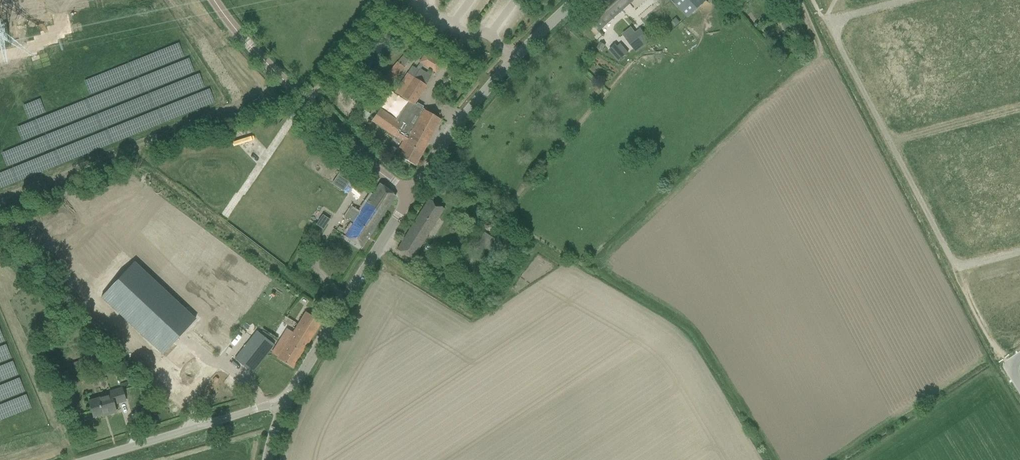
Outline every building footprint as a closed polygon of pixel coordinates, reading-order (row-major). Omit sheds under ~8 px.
[(586,16),(599,31),(634,0),(605,0),(586,16)] [(687,19),(707,1),(707,0),(670,0),(687,19)] [(786,23),(781,26),(786,32),(790,30),(786,23)] [(648,38),(641,28),(626,39),(633,49),(648,38)] [(602,51),(605,45),(600,42),(596,48),(602,51)] [(615,44),(608,50),(618,61),(625,55),(617,46),(615,44)] [(425,52),(418,62),(436,73),(442,63),(425,52)] [(397,62),(385,76),(392,82),(404,67),(397,62)] [(419,68),(413,77),(425,85),(431,76),(419,68)] [(413,77),(407,73),(394,92),(407,101),(414,105),(426,86),(425,85),(413,77)] [(393,125),(376,113),(371,121),(393,136),(405,143),(398,156),(415,166),(440,119),(421,109),(422,107),(416,104),(416,106),(414,105),(407,101),(397,120),(396,120),(393,125)] [(373,107),(367,103),(363,109),(368,113),(373,107)] [(285,138),(273,156),(341,202),(353,184),(285,138)] [(390,146),(386,153),(392,156),(396,149),(390,146)] [(380,183),(373,191),(359,213),(352,208),(345,218),(353,223),(345,236),(362,247),(396,196),(380,183)] [(412,259),(444,209),(428,199),(397,249),(412,259)] [(325,202),(319,211),(322,213),(315,225),(323,229),(336,209),(325,202)] [(496,241),(484,233),(480,238),(493,246),(496,241)] [(134,262),(101,297),(162,354),(195,319),(134,262)] [(477,289),(464,281),(460,290),(472,297),(477,289)] [(280,341),(272,353),(278,356),(276,359),(284,363),(292,368),(321,322),(312,316),(305,312),(291,334),(285,345),(280,341)] [(251,372),(274,344),(257,331),(235,359),(251,372)] [(86,359),(73,363),(75,371),(89,367),(86,359)] [(125,401),(122,391),(121,389),(110,393),(110,395),(89,402),(93,416),(107,412),(108,414),(116,412),(113,404),(125,401)]
